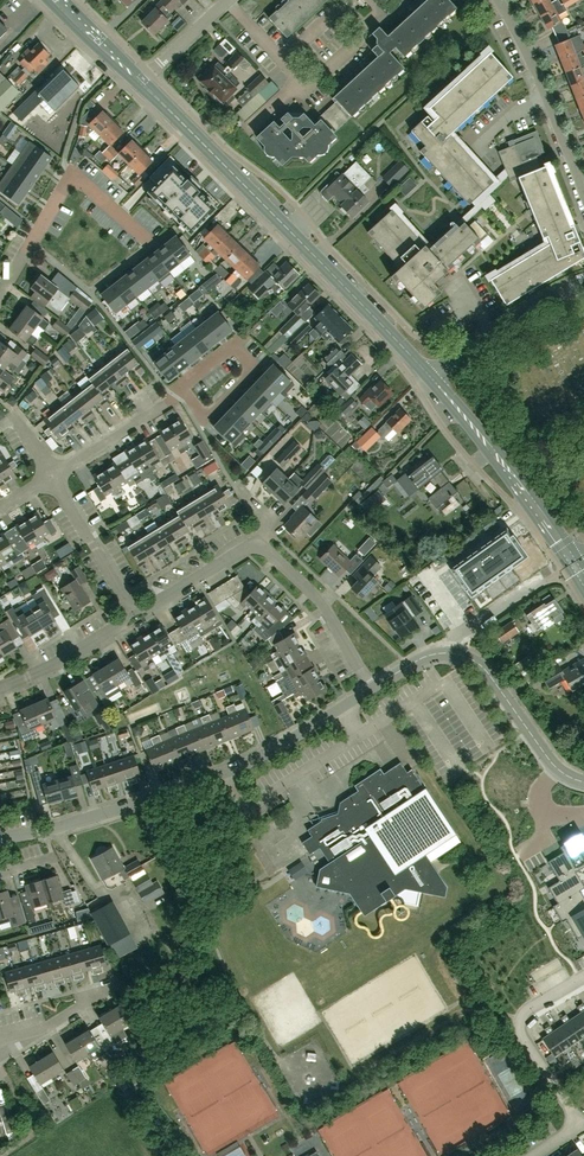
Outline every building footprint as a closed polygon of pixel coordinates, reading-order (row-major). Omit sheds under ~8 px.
[(148,14),(149,16),(142,23),(153,35),(167,21),(164,17),(175,7),(177,8),(180,8),(188,0),(163,0),(148,14)] [(308,162),(335,137),(332,134),(351,117),(404,69),(389,53),(394,48),(403,58),(456,9),(448,0),(426,0),(387,36),(379,27),(371,34),(371,50),(377,57),(333,98),(336,101),(317,119),(320,121),(315,125),(306,117),(303,113),(287,112),(280,119),(283,123),(278,128),(273,122),(257,137),(281,164),(291,156),(303,156),(308,162)] [(268,18),(287,38),(328,0),(288,0),(268,18)] [(533,4),(540,17),(561,5),(558,0),(555,0),(550,3),(548,0),(540,0),(533,4)] [(551,27),(561,22),(557,16),(567,10),(566,8),(563,5),(561,5),(540,17),(547,30),(551,27)] [(183,25),(191,16),(185,11),(177,20),(183,25)] [(561,22),(551,27),(555,35),(557,39),(559,43),(571,38),(569,34),(567,30),(565,25),(563,21),(561,22)] [(554,45),(557,52),(559,59),(579,51),(583,49),(582,44),(579,35),(571,38),(559,43),(554,45)] [(225,39),(220,44),(230,55),(235,49),(225,39)] [(27,76),(34,69),(38,73),(49,63),(45,59),(49,55),(38,43),(30,51),(28,49),(21,56),(24,58),(19,63),(24,68),(22,70),(18,66),(10,75),(19,85),(28,77),(27,76)] [(218,61),(212,67),(199,80),(211,91),(229,72),(232,69),(244,58),(236,50),(231,55),(232,55),(225,63),(228,66),(225,68),(218,61)] [(581,56),(579,51),(559,59),(565,72),(579,66),(576,58),(581,56)] [(432,112),(410,131),(424,146),(419,151),(468,205),(493,183),(460,146),(462,144),(452,132),(500,88),(498,86),(502,81),(505,84),(512,78),(489,53),(484,58),(481,55),(462,73),(465,75),(429,108),(432,112)] [(244,58),(232,69),(233,70),(238,65),(245,72),(251,65),(244,58)] [(583,80),(583,64),(579,66),(565,72),(570,85),(583,80)] [(41,97),(50,107),(67,91),(69,93),(78,85),(62,68),(37,92),(31,87),(11,106),(21,117),(41,97)] [(229,72),(211,91),(222,102),(223,102),(228,106),(236,98),(231,93),(235,89),(240,83),(229,72)] [(246,89),(253,97),(268,83),(261,75),(246,89)] [(5,78),(0,83),(0,112),(19,92),(5,78)] [(583,96),(583,80),(570,85),(575,99),(583,96)] [(575,99),(581,112),(583,111),(583,96),(575,99)] [(105,115),(102,112),(89,125),(87,126),(88,127),(87,131),(90,134),(94,130),(99,135),(114,121),(107,114),(105,115)] [(117,124),(114,121),(107,128),(99,135),(104,140),(110,145),(116,138),(123,132),(119,129),(121,127),(117,124)] [(88,127),(87,126),(81,125),(78,136),(85,137),(87,131),(88,127)] [(8,138),(11,134),(6,130),(2,134),(8,138)] [(490,279),(505,305),(583,257),(583,253),(566,210),(563,211),(545,166),(540,168),(535,156),(545,152),(536,130),(512,140),(515,147),(511,148),(510,146),(498,151),(510,182),(518,178),(544,243),(529,251),(531,254),(490,279)] [(53,157),(29,141),(21,153),(44,169),(52,158),(53,157)] [(119,153),(118,154),(129,164),(143,150),(136,143),(135,144),(131,141),(119,153)] [(110,145),(106,149),(102,153),(106,157),(110,154),(112,151),(115,149),(110,145)] [(73,164),(82,154),(74,148),(69,162),(73,164)] [(92,154),(86,149),(83,153),(85,156),(88,158),(92,154)] [(115,149),(106,157),(111,162),(118,154),(119,153),(115,149)] [(143,150),(129,164),(139,174),(152,161),(149,158),(150,157),(143,150)] [(44,169),(21,153),(12,165),(35,181),(44,169)] [(219,204),(170,155),(141,185),(190,233),(219,204)] [(399,160),(382,178),(391,187),(404,174),(405,175),(408,172),(407,171),(409,170),(399,160)] [(371,177),(356,161),(343,174),(342,173),(328,187),(326,185),(322,190),(321,191),(320,192),(320,193),(321,194),(328,201),(333,197),(341,205),(340,206),(341,207),(339,209),(344,214),(346,212),(352,217),(367,202),(362,196),(369,189),(364,184),(371,177)] [(35,181),(12,165),(4,176),(27,193),(35,181)] [(113,169),(108,165),(105,168),(102,171),(108,175),(113,180),(116,177),(119,174),(113,169)] [(404,182),(412,188),(422,176),(414,169),(404,182)] [(138,174),(131,182),(135,187),(143,179),(138,174)] [(4,176),(0,182),(0,192),(19,205),(19,204),(27,193),(4,176)] [(5,206),(0,212),(0,214),(6,219),(13,212),(5,206)] [(392,210),(367,232),(400,268),(390,277),(397,284),(399,281),(417,301),(415,303),(421,310),(441,292),(434,284),(454,266),(451,263),(471,245),(474,247),(481,241),(464,222),(455,230),(441,243),(442,244),(439,247),(438,246),(431,252),(392,210)] [(214,248),(227,235),(223,231),(224,229),(220,225),(218,226),(217,225),(204,239),(214,248)] [(231,239),(227,235),(214,248),(224,258),(237,244),(236,243),(237,242),(233,237),(231,239)] [(190,255),(175,236),(165,244),(179,263),(190,255)] [(179,263),(165,244),(154,252),(170,274),(171,273),(169,271),(179,263)] [(236,270),(249,256),(245,252),(246,251),(242,246),(240,247),(239,246),(226,260),(236,270)] [(206,247),(198,255),(203,260),(207,256),(211,252),(206,247)] [(170,274),(154,252),(143,261),(160,282),(170,274)] [(207,256),(203,260),(208,265),(216,257),(211,252),(207,256)] [(249,256),(236,270),(246,279),(259,266),(258,264),(259,263),(255,259),(253,260),(249,256)] [(160,282),(143,261),(132,269),(147,288),(157,280),(159,282),(160,282)] [(258,299),(276,282),(284,290),(299,275),(286,262),(271,277),(265,271),(240,294),(246,300),(253,293),(258,299)] [(147,288),(132,269),(122,278),(136,297),(147,288)] [(216,273),(209,279),(214,286),(222,280),(216,273)] [(233,273),(225,281),(230,286),(238,278),(233,273)] [(68,298),(69,297),(40,276),(31,288),(36,291),(31,296),(44,306),(53,295),(64,303),(68,298)] [(136,297),(122,278),(111,286),(126,305),(136,297)] [(304,322),(298,316),(320,295),(308,283),(287,304),(296,314),(276,334),(283,342),(304,322)] [(126,305),(111,286),(100,295),(115,313),(126,305)] [(193,303),(197,300),(204,295),(199,288),(188,296),(189,297),(193,303)] [(182,297),(186,294),(182,289),(178,292),(182,297)] [(92,303),(75,290),(69,297),(68,298),(85,311),(92,303)] [(183,312),(194,303),(193,303),(189,297),(185,300),(178,306),(183,312)] [(198,308),(201,305),(197,300),(193,303),(194,303),(198,308)] [(279,301),(274,306),(280,311),(284,307),(279,301)] [(169,308),(164,302),(161,305),(165,311),(169,308)] [(161,314),(165,311),(161,305),(157,308),(161,314)] [(339,316),(328,305),(314,318),(320,323),(314,328),(320,335),(322,333),(326,330),(326,329),(335,321),(339,316)] [(18,318),(34,330),(37,325),(44,330),(50,323),(27,306),(18,318)] [(104,318),(95,308),(85,316),(94,326),(104,318)] [(176,317),(171,311),(167,314),(172,320),(176,317)] [(232,330),(218,311),(207,320),(222,339),(232,330)] [(172,320),(167,314),(164,317),(168,323),(172,320)] [(345,335),(351,329),(339,316),(335,321),(326,329),(326,330),(322,333),(320,335),(326,341),(332,336),(337,342),(339,340),(341,342),(343,342),(347,338),(347,336),(345,335)] [(34,330),(18,318),(9,329),(32,347),(38,339),(31,334),(34,330)] [(52,326),(65,337),(71,329),(58,319),(52,326)] [(147,325),(143,319),(139,322),(144,328),(147,325)] [(83,320),(78,326),(84,333),(89,328),(83,320)] [(222,339),(207,320),(196,328),(211,347),(222,339)] [(140,331),(144,328),(139,322),(136,325),(140,331)] [(293,345),(312,327),(306,322),(288,340),(293,345)] [(154,333),(150,328),(146,331),(151,336),(154,333)] [(211,347),(196,328),(185,337),(200,356),(211,347)] [(147,339),(151,336),(146,331),(142,334),(147,339)] [(200,356),(185,337),(174,345),(189,364),(200,356)] [(63,346),(68,353),(77,347),(71,339),(63,346)] [(7,366),(7,365),(13,369),(15,366),(18,368),(28,353),(17,344),(12,351),(0,342),(0,361),(7,366)] [(189,364),(174,345),(164,354),(178,373),(189,364)] [(337,346),(320,362),(327,369),(344,353),(337,346)] [(56,352),(66,363),(71,358),(62,347),(56,352)] [(49,358),(36,348),(31,355),(44,366),(49,358)] [(116,355),(128,370),(133,367),(139,374),(144,370),(138,363),(126,348),(116,355)] [(178,373),(164,354),(153,362),(168,381),(178,373)] [(341,395),(345,399),(361,385),(351,374),(361,365),(351,354),(343,362),(341,359),(323,375),(325,378),(324,379),(340,396),(341,395)] [(116,355),(107,363),(125,386),(130,382),(123,374),(128,370),(116,355)] [(54,366),(60,362),(56,357),(50,361),(54,366)] [(0,361),(0,389),(4,392),(15,378),(4,369),(7,366),(0,361)] [(125,386),(107,363),(97,370),(109,385),(114,382),(120,389),(125,386)] [(294,385),(273,364),(262,375),(280,392),(284,396),(294,385)] [(109,385),(97,370),(87,378),(91,383),(106,400),(111,397),(104,389),(109,385)] [(40,376),(41,377),(45,381),(50,377),(46,371),(40,376)] [(280,392),(262,375),(253,385),(270,402),(280,392)] [(41,377),(35,382),(39,388),(46,383),(45,381),(41,377)] [(308,390),(318,380),(315,377),(305,387),(308,390)] [(370,411),(376,405),(378,407),(392,393),(380,381),(375,386),(374,385),(359,399),(370,411)] [(91,383),(82,390),(94,405),(99,401),(105,409),(110,405),(106,400),(91,383)] [(270,402),(253,385),(243,395),(260,412),(270,402)] [(81,390),(72,397),(91,420),(95,416),(89,409),(94,405),(82,390),(81,390)] [(33,391),(26,397),(30,402),(37,396),(33,391)] [(260,412),(243,395),(233,406),(250,422),(260,412)] [(340,396),(337,399),(339,401),(341,404),(343,402),(345,399),(341,395),(340,396)] [(7,402),(13,406),(17,400),(11,396),(7,402)] [(71,398),(63,405),(75,420),(80,416),(86,424),(91,420),(72,397),(71,398)] [(340,420),(357,404),(351,398),(334,413),(340,420)] [(62,405),(53,413),(60,422),(68,432),(71,435),(76,431),(70,424),(75,420),(63,405),(62,405)] [(250,422),(233,406),(224,416),(241,432),(250,422)] [(307,410),(302,406),(298,409),(304,414),(307,410)] [(300,417),(304,414),(298,409),(295,412),(300,417)] [(386,434),(392,428),(397,433),(410,420),(399,409),(386,422),(380,428),(381,429),(377,433),(371,427),(357,442),(360,445),(366,452),(381,437),(380,436),(384,432),(386,434)] [(26,412),(22,415),(30,424),(34,421),(26,412)] [(51,430),(60,422),(53,413),(43,420),(49,428),(51,430)] [(305,413),(301,418),(306,422),(310,418),(305,413)] [(241,432),(224,416),(213,427),(235,447),(245,436),(241,432)] [(170,426),(185,451),(190,448),(186,441),(192,437),(180,417),(175,420),(176,422),(170,426)] [(364,429),(370,424),(365,418),(359,423),(364,429)] [(58,440),(68,432),(60,422),(51,430),(49,428),(46,430),(48,432),(50,434),(53,433),(58,440)] [(285,429),(280,424),(277,428),(282,433),(285,429)] [(160,435),(154,438),(165,456),(171,453),(170,451),(176,447),(181,454),(185,451),(170,426),(164,430),(162,428),(158,430),(160,435)] [(266,437),(272,443),(277,438),(271,432),(266,437)] [(266,437),(262,442),(268,448),(272,443),(266,437)] [(165,456),(154,438),(148,442),(146,438),(141,441),(143,443),(136,447),(152,472),(156,469),(154,465),(160,461),(159,460),(165,456)] [(202,440),(193,446),(202,460),(211,455),(202,440)] [(294,440),(275,460),(283,468),(301,448),(294,440)] [(356,450),(360,445),(357,442),(355,441),(351,445),(356,450)] [(152,472),(136,447),(130,451),(129,448),(124,451),(133,466),(127,470),(135,483),(136,483),(136,484),(149,477),(151,481),(156,478),(152,472)] [(259,457),(262,453),(257,448),(254,452),(259,457)] [(8,464),(3,456),(0,449),(0,472),(15,463),(14,460),(8,464)] [(333,450),(323,457),(328,464),(338,456),(333,450)] [(430,458),(407,476),(417,489),(432,478),(438,485),(438,484),(441,488),(427,498),(435,508),(457,492),(449,481),(440,471),(430,458)] [(175,461),(167,467),(172,473),(180,466),(175,461)] [(135,483),(127,470),(121,473),(114,462),(110,465),(111,468),(105,471),(120,496),(125,493),(120,486),(127,482),(130,487),(135,483)] [(0,472),(0,475),(8,487),(6,484),(17,477),(12,469),(17,466),(15,463),(0,472)] [(294,472),(287,478),(273,494),(284,505),(298,489),(302,485),(306,489),(325,471),(318,464),(301,480),(294,472)] [(263,471),(257,465),(253,469),(250,472),(256,478),(263,471)] [(273,494),(287,478),(276,468),(262,483),(273,494)] [(120,496),(105,471),(99,475),(97,473),(92,476),(99,486),(93,490),(100,502),(106,498),(105,496),(111,492),(115,499),(120,496)] [(196,473),(188,478),(194,486),(201,482),(196,473)] [(323,473),(302,495),(311,504),(332,481),(323,473)] [(387,488),(397,480),(392,474),(382,481),(387,488)] [(163,489),(170,485),(170,484),(167,479),(159,484),(159,485),(162,489),(163,489)] [(181,481),(175,485),(179,492),(185,488),(181,481)] [(207,491),(214,502),(230,492),(228,489),(223,492),(218,484),(207,491)] [(166,494),(166,493),(163,489),(162,489),(159,485),(157,487),(162,496),(166,494)] [(358,504),(366,514),(385,499),(377,489),(358,504)] [(197,497),(207,514),(212,511),(217,519),(222,516),(220,512),(214,502),(207,491),(197,497)] [(359,491),(352,498),(355,501),(362,494),(359,491)] [(214,502),(220,512),(231,506),(226,498),(231,494),(230,492),(214,502)] [(171,503),(166,494),(162,496),(156,499),(161,508),(171,503)] [(143,495),(138,498),(138,502),(140,506),(147,502),(143,495)] [(186,504),(202,529),(207,525),(201,517),(207,514),(197,497),(186,504)] [(186,526),(191,523),(196,532),(202,529),(186,504),(176,510),(178,514),(186,526)] [(318,528),(314,524),(317,521),(302,506),(295,513),(296,514),(285,525),(300,539),(306,532),(310,537),(318,528)] [(123,517),(129,513),(125,507),(121,509),(120,513),(123,517)] [(136,515),(139,521),(150,515),(146,508),(136,515)] [(27,522),(42,546),(47,543),(43,536),(49,533),(51,535),(57,531),(49,519),(43,523),(37,512),(32,515),(34,518),(27,522)] [(168,520),(183,545),(188,542),(183,534),(188,531),(186,526),(178,514),(168,520)] [(141,523),(139,521),(136,515),(126,520),(131,528),(141,523)] [(158,527),(168,543),(173,540),(178,548),(183,545),(168,520),(158,527)] [(42,546),(27,522),(21,525),(20,523),(15,526),(22,537),(16,540),(23,552),(29,548),(27,546),(33,542),(38,549),(42,546)] [(148,533),(163,558),(168,555),(163,546),(168,543),(158,527),(148,533)] [(506,528),(493,537),(494,538),(492,540),(512,567),(513,568),(519,564),(518,563),(528,556),(512,534),(511,535),(506,528)] [(0,535),(0,553),(9,567),(25,557),(23,552),(16,540),(10,544),(3,533),(0,535)] [(137,539),(147,556),(152,553),(157,561),(163,558),(148,533),(137,539)] [(126,546),(142,571),(147,567),(142,559),(147,556),(137,539),(126,546)] [(490,540),(478,549),(499,578),(505,574),(504,573),(512,567),(492,540),(490,541),(490,540)] [(358,552),(349,561),(333,546),(320,559),(339,576),(345,569),(350,574),(365,559),(358,552)] [(484,587),(485,588),(491,584),(490,583),(498,577),(478,549),(466,557),(466,558),(465,560),(484,587)] [(0,553),(0,563),(4,570),(9,567),(0,553)] [(46,554),(38,557),(41,565),(49,561),(46,554)] [(358,580),(351,588),(362,599),(378,582),(372,576),(381,567),(370,557),(353,575),(358,580)] [(61,569),(57,560),(46,566),(50,574),(61,569)] [(462,560),(449,569),(471,598),(477,594),(476,593),(484,587),(465,560),(463,561),(462,560)] [(31,566),(26,569),(31,577),(36,574),(31,566)] [(71,571),(76,580),(62,589),(74,608),(88,600),(79,585),(87,580),(79,567),(71,571)] [(237,592),(245,588),(237,575),(230,580),(237,592)] [(230,580),(222,584),(230,596),(237,592),(230,580)] [(388,592),(395,585),(390,580),(383,588),(388,592)] [(222,584),(215,589),(223,601),(226,599),(230,596),(222,584)] [(237,592),(230,596),(226,599),(235,608),(236,607),(240,611),(246,605),(251,610),(268,593),(264,589),(262,591),(256,586),(250,593),(245,588),(237,592)] [(44,602),(31,609),(42,627),(55,620),(49,611),(55,607),(44,589),(38,592),(44,602)] [(223,601),(215,589),(207,594),(214,606),(223,601)] [(268,593),(251,610),(256,615),(251,621),(255,624),(275,603),(269,598),(271,596),(268,593)] [(540,600),(542,604),(526,615),(537,631),(553,620),(555,623),(564,618),(561,612),(562,611),(554,599),(553,600),(549,594),(540,600)] [(411,596),(385,615),(390,621),(389,622),(394,629),(397,627),(403,634),(401,636),(402,636),(417,625),(411,616),(414,614),(415,615),(422,610),(411,596)] [(222,624),(218,617),(205,597),(200,600),(202,602),(196,606),(211,631),(222,624)] [(376,601),(369,604),(374,614),(380,611),(376,601)] [(280,608),(275,603),(255,624),(259,628),(262,625),(267,629),(266,631),(271,636),(279,630),(285,626),(277,620),(286,610),(282,606),(280,608)] [(42,627),(31,609),(24,613),(20,606),(14,610),(13,607),(6,611),(16,626),(22,623),(29,635),(42,627)] [(188,607),(184,610),(196,630),(200,637),(211,631),(196,606),(189,610),(188,607)] [(184,610),(183,610),(179,613),(180,615),(174,619),(179,627),(173,631),(180,643),(184,650),(202,639),(200,637),(196,630),(184,610)] [(15,631),(8,619),(0,623),(0,650),(3,655),(17,647),(9,635),(15,631)] [(237,624),(232,619),(226,625),(230,631),(237,624)] [(499,644),(502,642),(518,632),(511,622),(492,634),(499,644)] [(157,629),(151,633),(166,658),(167,658),(177,675),(182,672),(183,671),(182,668),(181,666),(180,664),(180,663),(177,661),(173,654),(171,655),(167,648),(173,644),(174,646),(180,643),(173,631),(167,634),(161,624),(156,627),(157,629)] [(435,636),(441,631),(437,626),(431,630),(435,636)] [(279,630),(271,636),(268,639),(272,645),(274,644),(277,651),(270,655),(273,659),(298,645),(294,638),(297,637),(294,632),(284,638),(279,630)] [(143,634),(139,637),(151,658),(157,654),(162,661),(166,658),(151,633),(145,637),(143,634)] [(151,658),(139,637),(134,640),(136,642),(129,646),(134,654),(128,658),(136,670),(142,666),(145,671),(150,668),(145,661),(151,658)] [(215,641),(206,647),(211,654),(219,649),(215,641)] [(298,645),(273,659),(280,673),(283,677),(300,666),(297,661),(307,655),(304,650),(302,651),(298,645)] [(118,659),(106,667),(117,685),(124,680),(128,687),(133,683),(136,687),(142,683),(132,668),(126,672),(118,659)] [(539,672),(549,689),(566,679),(572,690),(583,683),(583,661),(583,659),(562,671),(557,662),(539,672)] [(249,663),(253,671),(261,667),(259,663),(253,661),(249,663)] [(300,666),(283,677),(293,694),(318,679),(314,673),(317,671),(314,666),(304,672),(300,666)] [(117,685),(106,667),(93,674),(101,687),(95,691),(105,706),(111,702),(109,699),(121,691),(117,685)] [(173,669),(163,675),(168,684),(178,678),(173,669)] [(474,676),(469,679),(473,685),(478,682),(474,676)] [(151,678),(145,682),(152,694),(166,686),(161,679),(155,683),(151,678)] [(318,679),(293,694),(296,699),(303,694),(306,701),(327,689),(324,684),(322,685),(318,679)] [(99,705),(91,692),(84,696),(77,684),(64,692),(75,710),(82,706),(86,713),(99,705)] [(235,687),(240,700),(248,697),(242,684),(235,687)] [(34,704),(42,724),(50,721),(53,729),(60,726),(68,744),(77,740),(62,709),(54,713),(47,698),(34,704)] [(201,706),(198,700),(192,702),(195,709),(201,706)] [(281,701),(273,706),(287,729),(295,724),(281,701)] [(42,724),(34,704),(20,710),(26,725),(19,728),(24,741),(39,735),(35,727),(42,724)] [(234,704),(229,706),(241,734),(254,729),(245,708),(237,711),(234,704)] [(226,708),(229,715),(220,718),(229,740),(241,734),(229,706),(226,708)] [(99,715),(108,731),(116,728),(106,711),(99,715)] [(229,740),(220,718),(212,722),(209,714),(204,716),(216,745),(229,740)] [(216,745),(204,716),(201,718),(204,725),(195,729),(204,750),(216,745)] [(5,723),(6,729),(15,728),(13,721),(5,723)] [(132,730),(134,736),(139,735),(141,730),(139,725),(131,728),(132,730)] [(184,725),(179,726),(191,755),(204,750),(195,729),(187,732),(184,725)] [(178,736),(170,739),(179,760),(191,755),(179,726),(175,728),(178,736)] [(106,735),(88,741),(91,749),(109,743),(106,735)] [(159,735),(155,737),(166,765),(179,760),(170,739),(162,742),(159,735)] [(151,739),(154,746),(145,749),(154,771),(166,765),(155,737),(151,739)] [(51,748),(48,741),(40,745),(43,751),(51,748)] [(75,744),(78,754),(88,750),(85,741),(75,744)] [(63,746),(66,757),(74,754),(71,744),(63,746)] [(11,759),(20,758),(18,750),(10,752),(11,759)] [(124,759),(132,784),(137,782),(135,777),(140,775),(134,755),(124,759)] [(132,784),(124,759),(114,762),(121,781),(126,780),(128,786),(132,784)] [(121,781),(114,762),(105,765),(113,790),(118,789),(116,783),(121,781)] [(462,820),(433,775),(428,778),(429,780),(422,785),(411,769),(407,772),(400,762),(383,773),(380,768),(354,786),(357,790),(339,802),(337,813),(320,819),(321,820),(307,830),(311,836),(301,842),(309,854),(319,848),(329,863),(319,869),(316,886),(349,893),(364,916),(405,889),(445,897),(447,886),(430,861),(460,842),(455,834),(456,834),(451,827),(462,820)] [(57,780),(63,800),(77,796),(73,782),(82,779),(80,774),(78,764),(69,767),(72,775),(57,780)] [(105,765),(96,768),(102,788),(107,786),(109,792),(113,790),(105,765)] [(86,771),(86,772),(80,774),(82,779),(84,784),(89,782),(92,791),(93,791),(95,796),(100,795),(98,789),(102,788),(96,768),(86,771)] [(63,800),(57,780),(42,784),(39,771),(31,773),(35,789),(43,787),(48,804),(63,800)] [(560,847),(563,852),(575,872),(575,871),(576,872),(583,867),(583,842),(580,835),(560,847)] [(113,847),(91,859),(102,880),(119,871),(114,861),(119,858),(113,847)] [(563,852),(555,857),(567,876),(575,872),(563,852)] [(547,861),(559,881),(548,887),(557,903),(558,903),(569,897),(580,890),(583,888),(583,886),(576,872),(575,871),(575,872),(567,876),(555,857),(547,861)] [(124,880),(129,877),(143,869),(138,860),(124,868),(125,868),(119,871),(124,880)] [(295,880),(304,873),(298,864),(288,870),(295,880)] [(144,903),(164,892),(158,881),(154,883),(147,872),(132,881),(138,892),(144,903)] [(41,880),(47,903),(63,898),(66,906),(78,902),(76,895),(75,895),(74,891),(71,892),(70,889),(61,892),(56,876),(41,880)] [(47,903),(41,880),(25,885),(30,902),(23,904),(29,923),(35,921),(31,908),(47,903)] [(552,906),(557,914),(562,922),(564,921),(566,920),(566,919),(576,913),(583,908),(583,897),(580,890),(569,897),(558,903),(557,903),(555,904),(552,906)] [(10,922),(12,927),(26,923),(18,895),(9,898),(7,891),(0,893),(0,925),(10,922)] [(112,902),(91,913),(117,963),(139,951),(112,902)] [(566,919),(566,920),(577,939),(578,938),(583,948),(583,908),(576,913),(566,919)] [(68,928),(71,939),(77,938),(74,926),(68,928)] [(16,949),(14,943),(7,945),(9,951),(16,949)] [(103,972),(101,966),(106,965),(101,945),(90,948),(98,973),(103,972)] [(90,948),(81,950),(87,970),(92,969),(93,975),(98,973),(90,948)] [(81,950),(71,953),(79,979),(84,977),(82,972),(87,970),(81,950)] [(79,979),(71,953),(62,956),(67,976),(72,974),(74,980),(79,979)] [(67,976),(62,956),(52,959),(59,984),(65,983),(63,977),(67,976)] [(52,959),(43,961),(48,981),(53,980),(55,986),(59,984),(52,959)] [(43,961),(33,964),(40,990),(46,988),(44,983),(48,981),(43,961)] [(182,973),(180,969),(176,962),(165,968),(171,979),(182,973)] [(40,990),(33,964),(23,967),(29,987),(34,985),(36,991),(40,990)] [(29,987),(23,967),(14,970),(21,995),(27,994),(25,988),(29,987)] [(21,995),(14,970),(4,972),(10,992),(15,991),(17,997),(21,995)] [(117,1007),(111,1010),(122,1028),(128,1024),(134,1021),(139,1029),(144,1038),(150,1034),(154,1031),(147,1019),(143,1012),(139,1005),(134,1008),(137,1014),(132,1017),(128,1012),(123,1003),(117,1007)] [(581,1012),(575,1016),(583,1030),(583,1012),(579,1005),(576,1006),(581,1012)] [(115,1044),(127,1036),(122,1028),(111,1010),(99,1018),(102,1023),(110,1036),(112,1040),(115,1044)] [(562,1016),(578,1040),(583,1036),(583,1030),(575,1016),(570,1020),(566,1014),(562,1016)] [(564,1024),(558,1028),(570,1045),(578,1040),(562,1016),(560,1018),(564,1024)] [(570,1045),(558,1028),(553,1031),(549,1025),(546,1027),(562,1051),(570,1045)] [(544,1029),(548,1035),(542,1039),(552,1053),(554,1056),(562,1051),(546,1027),(544,1029)] [(95,1039),(90,1031),(89,1029),(77,1037),(88,1055),(88,1054),(92,1061),(104,1054),(110,1063),(116,1060),(114,1056),(106,1044),(101,1035),(95,1039)] [(145,1037),(150,1045),(158,1040),(153,1032),(145,1037)] [(88,1055),(77,1037),(65,1044),(76,1062),(88,1055)] [(120,1052),(115,1044),(112,1040),(106,1044),(114,1056),(120,1052)] [(41,1059),(52,1077),(64,1069),(53,1052),(41,1059)] [(552,1053),(545,1058),(550,1066),(557,1061),(554,1056),(552,1053)] [(29,1067),(39,1084),(52,1077),(41,1059),(29,1067)] [(79,1066),(72,1070),(80,1082),(84,1088),(90,1084),(79,1066)] [(503,1096),(507,1092),(490,1069),(490,1066),(471,1066),(472,1067),(472,1081),(466,1085),(457,1085),(457,1115),(461,1121),(490,1120),(491,1122),(495,1119),(495,1113),(503,1113),(503,1123),(505,1125),(512,1120),(512,1108),(515,1112),(520,1109),(517,1106),(503,1106),(503,1096)] [(80,1082),(72,1070),(66,1074),(74,1086),(80,1082)] [(146,1070),(138,1075),(142,1081),(150,1076),(146,1070)] [(47,1094),(43,1088),(39,1090),(36,1093),(40,1099),(43,1105),(47,1102),(50,1100),(47,1094)] [(82,1106),(77,1097),(69,1101),(74,1110),(82,1106)] [(10,1119),(2,1121),(6,1134),(14,1132),(10,1119)]
